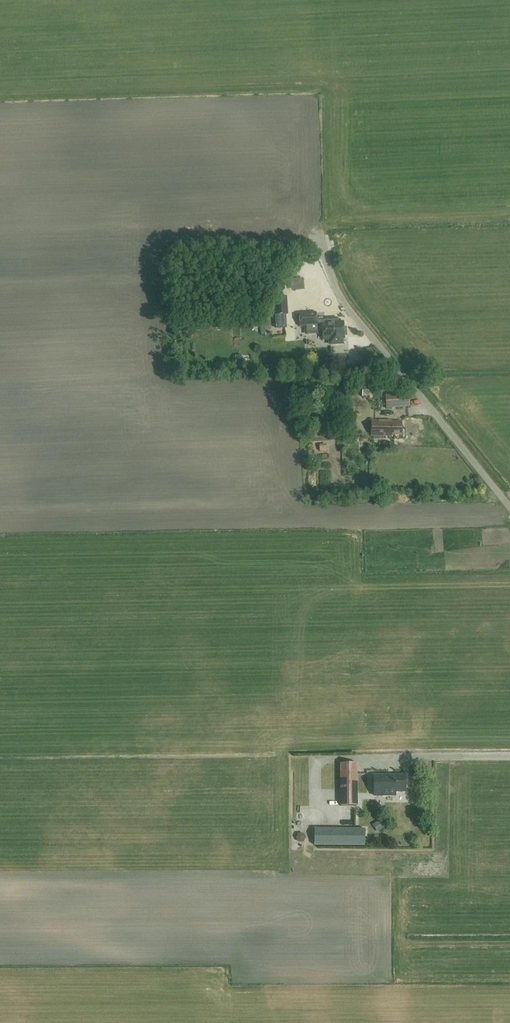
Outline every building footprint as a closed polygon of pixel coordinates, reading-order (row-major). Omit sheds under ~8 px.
[(286,298),(272,299),(273,317),(287,316),(286,298)] [(306,326),(307,333),(319,332),(323,335),(323,340),(333,339),(333,343),(335,344),(341,344),(343,342),(343,338),(344,338),(343,322),(338,322),(338,318),(325,319),(325,323),(322,323),(317,324),(316,313),(299,314),(300,326),(306,326)] [(385,393),(384,385),(362,387),(363,397),(380,396),(380,393),(385,393)] [(409,406),(408,393),(386,395),(386,396),(387,408),(409,406)] [(356,412),(343,412),(343,429),(356,429),(356,412)] [(391,421),(372,420),(371,436),(392,436),(392,435),(401,435),(401,422),(391,422),(391,421)] [(357,763),(340,763),(340,806),(357,806),(357,763)] [(374,776),(374,796),(395,795),(395,791),(405,791),(405,775),(374,776)] [(363,812),(371,812),(370,802),(362,803),(363,812)] [(369,828),(370,814),(354,814),(354,828),(369,828)] [(344,829),(344,845),(365,845),(365,829),(344,829)]
